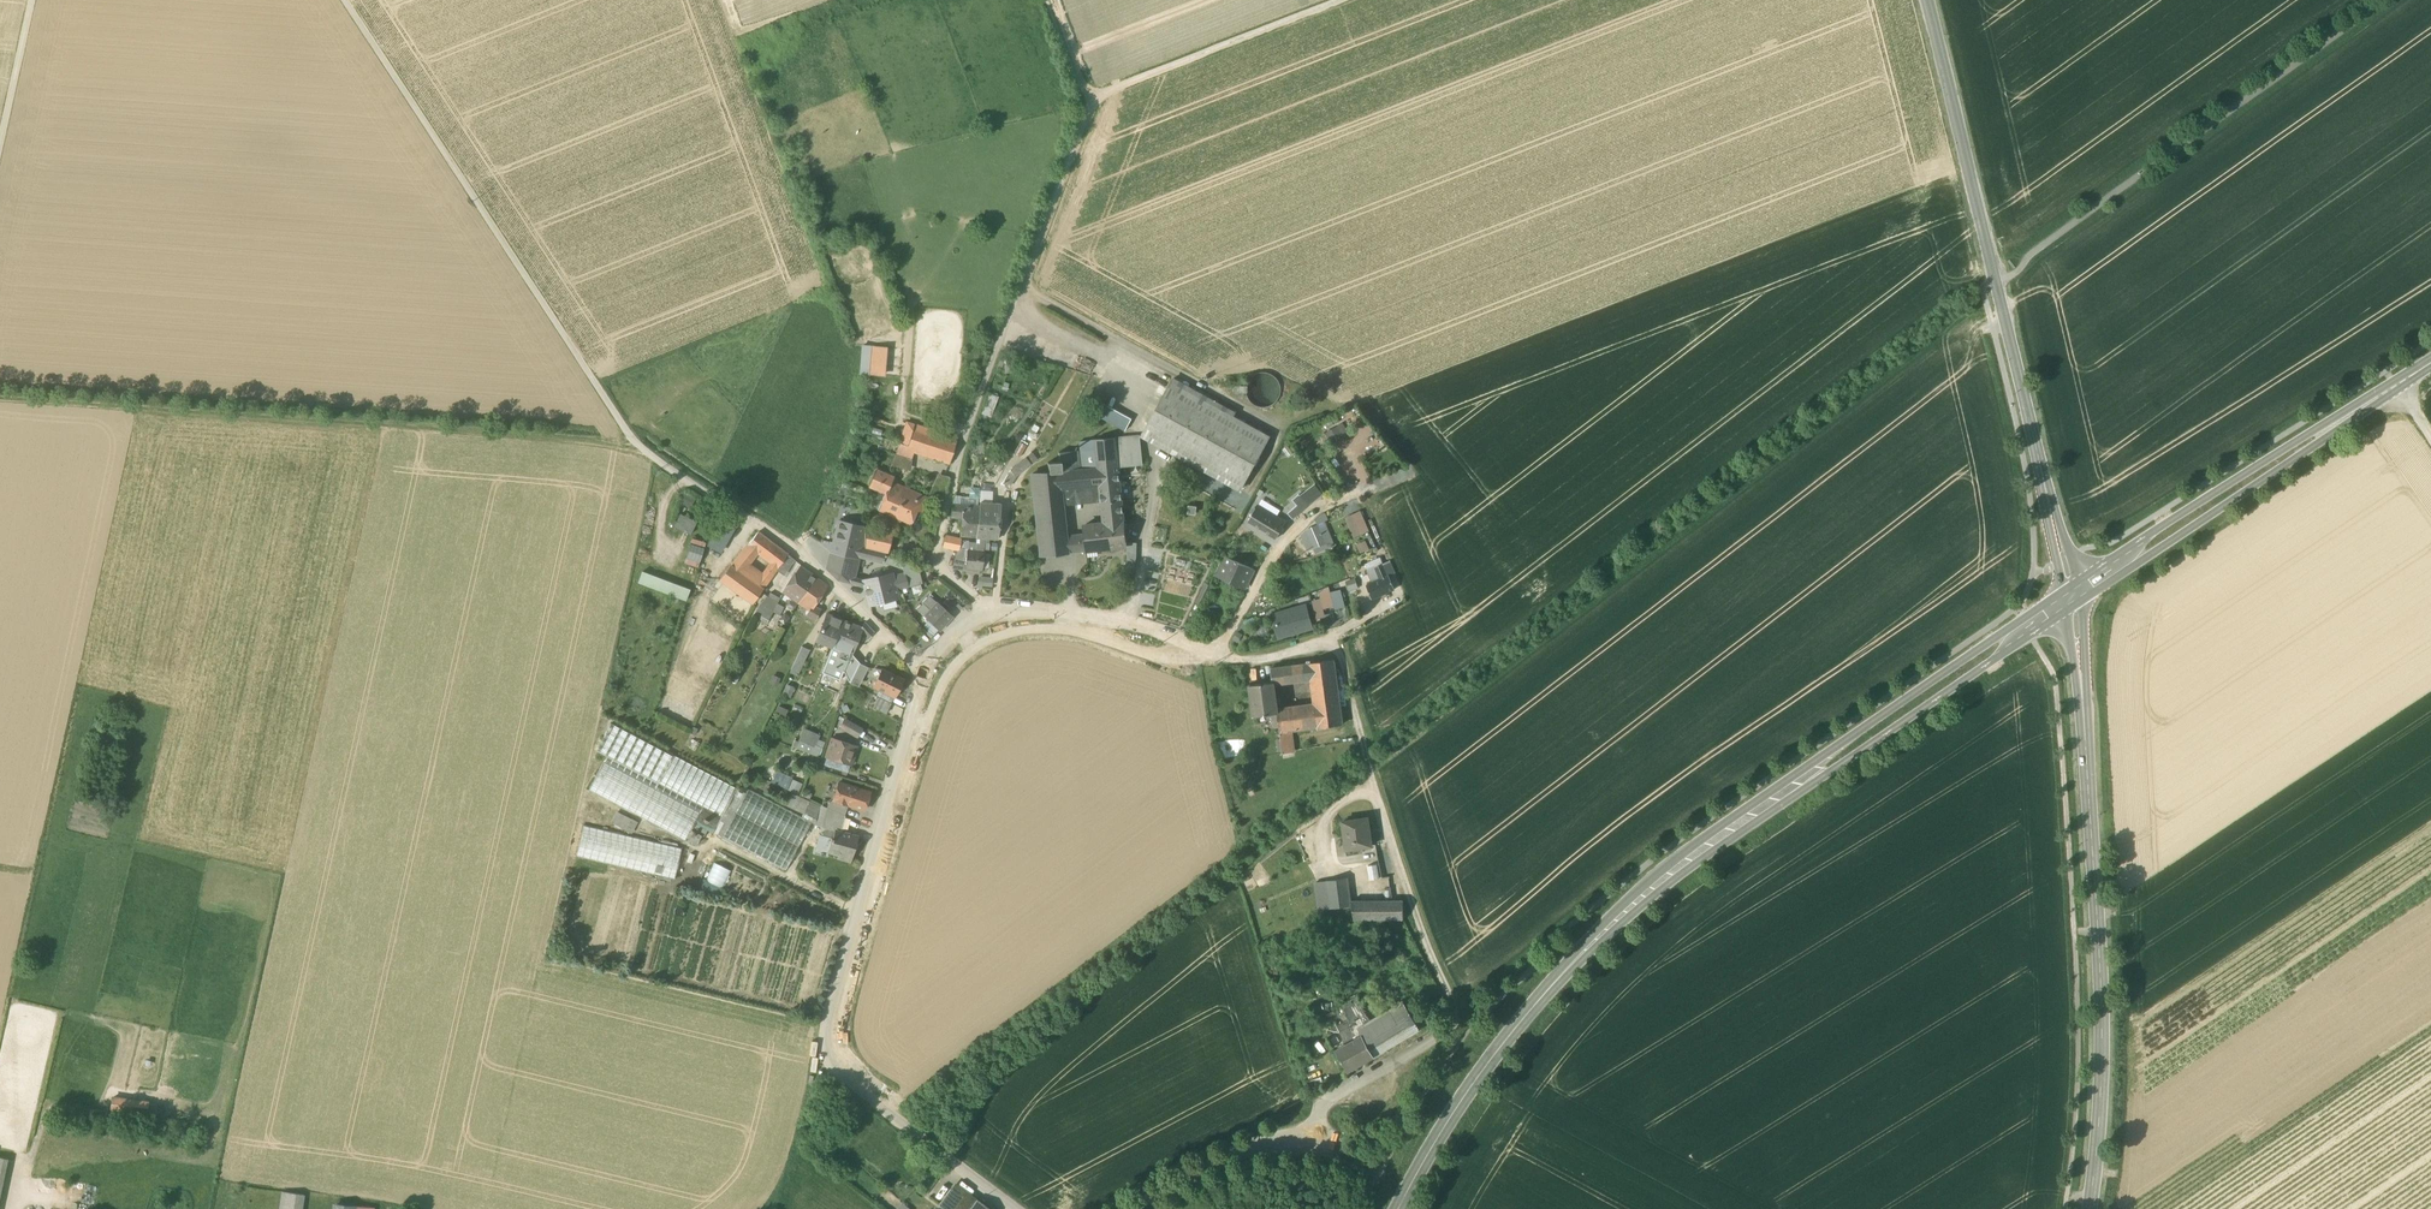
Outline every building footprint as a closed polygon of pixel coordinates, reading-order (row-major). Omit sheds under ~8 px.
[(857,373),(881,375),(884,347),(860,345),(857,373)] [(1018,363),(1003,364),(1004,373),(1018,372),(1018,363)] [(1281,393),(1280,385),(1277,379),(1271,374),(1264,373),(1257,374),(1251,378),(1247,384),(1246,391),(1248,398),(1252,404),(1259,407),(1266,407),(1273,405),(1278,399),(1281,393)] [(1165,450),(1239,491),(1269,436),(1234,417),(1236,413),(1174,379),(1149,424),(1173,437),(1165,450)] [(998,396),(989,393),(981,414),(990,417),(998,396)] [(1101,417),(1126,430),(1132,419),(1107,406),(1101,417)] [(932,408),(920,408),(920,416),(931,416),(932,408)] [(913,452),(948,463),(956,438),(925,428),(905,422),(898,442),(914,448),(913,452)] [(1142,437),(1165,450),(1173,437),(1149,424),(1142,437)] [(1341,425),(1338,427),(1339,429),(1338,430),(1342,438),(1347,435),(1341,425)] [(1338,427),(1328,433),(1334,443),(1342,438),(1338,430),(1339,429),(1338,427)] [(1334,443),(1328,433),(1326,434),(1332,444),(1334,443)] [(1140,436),(1115,438),(1118,467),(1143,464),(1140,436)] [(1097,468),(1118,467),(1115,438),(1096,439),(1096,440),(1080,442),(1081,451),(1058,452),(1059,462),(1047,463),(1048,473),(1097,468)] [(895,453),(911,458),(913,452),(914,448),(898,442),(895,453)] [(1010,459),(1016,462),(1025,445),(1019,442),(1010,459)] [(891,466),(907,471),(911,458),(895,453),(891,466)] [(1030,453),(1025,458),(1031,464),(1037,460),(1030,453)] [(1016,476),(1031,464),(1025,458),(1010,471),(1016,476)] [(1101,502),(1104,524),(1124,521),(1118,467),(1097,468),(1099,486),(1101,502)] [(1099,486),(1097,468),(1048,473),(1032,474),(1040,556),(1067,553),(1065,536),(1062,506),(1060,490),(1074,488),(1099,486)] [(885,494),(883,498),(917,512),(922,513),(927,501),(912,495),(912,494),(894,486),(895,484),(890,482),(892,478),(888,476),(876,471),(869,487),(878,491),(885,494)] [(1008,487),(1016,476),(1010,471),(1002,483),(1008,487)] [(927,501),(937,505),(946,481),(936,477),(927,501)] [(1074,488),(1075,505),(1101,502),(1099,486),(1074,488)] [(1060,490),(1062,506),(1075,505),(1074,488),(1060,490)] [(885,494),(878,491),(871,508),(878,511),(883,498),(885,494)] [(980,498),(980,501),(992,502),(992,492),(980,491),(980,498)] [(1302,511),(1309,505),(1299,495),(1292,500),(1297,506),(1297,505),(1302,511)] [(980,501),(980,498),(960,497),(960,496),(957,496),(952,504),(979,505),(980,501)] [(912,525),(917,512),(883,498),(878,511),(912,525)] [(979,505),(978,522),(999,523),(1000,503),(992,502),(980,501),(979,505)] [(960,535),(977,537),(978,522),(979,505),(952,504),(952,515),(962,517),(960,535)] [(1297,505),(1297,506),(1287,514),(1292,519),(1302,511),(1297,505)] [(1267,533),(1276,539),(1286,523),(1259,506),(1250,520),(1268,531),(1267,533)] [(1360,511),(1352,515),(1361,535),(1369,531),(1360,511)] [(1321,514),(1315,520),(1317,526),(1325,523),(1329,521),(1325,512),(1321,514)] [(690,534),(696,523),(680,515),(674,526),(690,534)] [(1354,538),(1361,535),(1352,515),(1345,518),(1354,538)] [(865,550),(865,547),(865,528),(839,521),(834,543),(858,548),(861,549),(865,550)] [(1126,543),(1124,521),(1104,524),(1083,526),(1084,534),(1085,551),(1126,546),(1127,546),(1126,543)] [(721,551),(733,530),(718,522),(708,544),(721,551)] [(977,537),(980,537),(984,537),(998,539),(999,523),(978,522),(977,537)] [(1314,547),(1317,552),(1328,548),(1325,541),(1331,538),(1325,523),(1317,526),(1306,531),(1302,535),(1308,550),(1314,547)] [(893,534),(865,528),(865,547),(888,553),(893,534)] [(693,530),(690,540),(702,544),(705,534),(693,530)] [(772,565),(778,569),(788,555),(758,532),(747,545),(760,555),(772,565)] [(1084,534),(1076,535),(1079,552),(1085,551),(1084,534)] [(1067,553),(1079,552),(1076,535),(1065,536),(1067,553)] [(957,550),(958,549),(960,542),(960,540),(945,536),(943,546),(957,550)] [(983,552),(984,537),(980,537),(980,545),(976,545),(976,547),(968,546),(966,569),(982,570),(984,552),(983,552)] [(1356,545),(1360,554),(1370,550),(1365,541),(1356,545)] [(686,564),(700,566),(702,544),(688,542),(686,564)] [(858,548),(834,543),(828,569),(838,580),(850,583),(854,566),(856,556),(858,548)] [(1127,557),(1136,559),(1136,543),(1126,543),(1127,546),(1126,546),(1127,557)] [(747,545),(742,552),(754,561),(760,555),(747,545)] [(882,562),(902,569),(901,561),(885,554),(865,550),(861,549),(860,557),(882,562)] [(953,569),(962,571),(964,550),(958,549),(957,550),(956,557),(953,569)] [(742,552),(731,565),(763,589),(778,569),(772,565),(764,576),(751,566),(754,561),(742,552)] [(1133,574),(1136,559),(1127,557),(1128,561),(1122,571),(1133,574)] [(1217,575),(1228,580),(1233,582),(1245,588),(1254,570),(1226,557),(1225,557),(1217,575)] [(787,558),(779,569),(783,572),(785,573),(792,562),(787,558)] [(1379,558),(1370,562),(1373,568),(1375,568),(1382,565),(1379,558)] [(916,567),(901,561),(902,569),(904,574),(907,588),(920,584),(916,567)] [(1389,561),(1383,564),(1382,565),(1375,568),(1380,580),(1388,576),(1389,576),(1395,574),(1389,561)] [(1370,562),(1365,564),(1367,571),(1373,568),(1370,562)] [(752,604),(763,589),(731,565),(719,580),(752,604)] [(799,567),(790,580),(807,590),(815,579),(816,578),(799,567)] [(1284,571),(1286,577),(1297,573),(1295,567),(1284,571)] [(1373,568),(1367,571),(1372,583),(1380,580),(1375,568),(1373,568)] [(638,583),(685,601),(689,590),(642,572),(638,583)] [(897,598),(895,590),(892,577),(891,574),(863,581),(866,591),(867,591),(868,593),(866,593),(869,605),(897,598)] [(904,574),(892,577),(895,590),(907,588),(904,574)] [(977,589),(981,589),(982,587),(992,588),(993,577),(978,576),(977,589)] [(1366,586),(1372,599),(1395,590),(1389,576),(1388,576),(1380,580),(1372,583),(1366,586)] [(1358,589),(1355,578),(1345,581),(1349,592),(1358,589)] [(826,589),(815,579),(807,590),(798,603),(809,610),(810,611),(813,607),(826,589)] [(798,603),(807,590),(790,580),(782,592),(798,603)] [(1196,603),(1203,606),(1212,586),(1205,583),(1196,603)] [(1321,599),(1323,610),(1334,607),(1330,594),(1329,587),(1318,591),(1321,599)] [(1345,607),(1341,591),(1330,594),(1334,607),(1335,610),(1345,607)] [(923,604),(930,611),(937,603),(930,596),(923,604)] [(755,617),(767,623),(772,613),(777,602),(767,598),(758,608),(755,617)] [(1325,617),(1323,610),(1321,599),(1313,601),(1318,618),(1325,617)] [(952,617),(937,603),(930,611),(924,617),(928,621),(939,631),(952,617)] [(930,611),(923,604),(917,610),(924,617),(930,611)] [(806,615),(817,621),(822,611),(813,607),(810,611),(809,610),(806,615)] [(1273,616),(1279,637),(1311,628),(1305,607),(1273,616)] [(816,641),(832,647),(839,634),(838,634),(844,621),(828,614),(822,628),(821,627),(816,641)] [(838,634),(839,634),(857,642),(861,633),(862,628),(844,621),(838,634)] [(934,636),(939,631),(928,621),(923,626),(934,636)] [(861,633),(868,639),(874,632),(865,622),(862,628),(861,633)] [(1237,643),(1242,635),(1237,632),(1232,640),(1237,643)] [(852,655),(857,642),(839,634),(832,647),(833,647),(852,655)] [(790,673),(797,676),(810,650),(802,647),(790,673)] [(822,673),(840,681),(843,673),(844,673),(852,655),(833,647),(822,673)] [(852,655),(844,673),(849,682),(850,683),(860,663),(852,655)] [(1310,680),(1313,704),(1317,728),(1343,724),(1334,660),(1308,664),(1310,680)] [(850,683),(859,687),(868,668),(860,663),(850,683)] [(1288,683),(1310,680),(1308,664),(1286,666),(1288,683)] [(1274,685),(1288,683),(1286,666),(1271,668),(1273,682),(1274,682),(1274,685)] [(881,690),(894,696),(902,680),(882,670),(874,687),(881,690)] [(772,675),(769,683),(777,686),(781,678),(772,675)] [(1249,686),(1253,716),(1271,714),(1277,713),(1278,713),(1277,708),(1274,685),(1274,682),(1273,682),(1249,686)] [(787,684),(782,694),(790,698),(795,688),(787,684)] [(878,696),(891,703),(894,696),(881,690),(878,696)] [(667,695),(664,700),(694,715),(697,710),(667,695)] [(891,703),(878,696),(872,708),(885,714),(891,703)] [(660,708),(661,708),(690,723),(694,715),(664,700),(660,708)] [(1278,713),(1277,713),(1279,727),(1280,733),(1292,731),(1317,728),(1313,704),(1277,708),(1278,713)] [(689,726),(690,723),(661,708),(659,711),(689,726)] [(840,728),(857,737),(862,729),(845,719),(840,728)] [(721,837),(785,871),(811,822),(802,817),(747,788),(745,793),(673,755),(673,756),(611,723),(596,751),(606,756),(588,791),(685,841),(687,838),(697,844),(701,836),(704,837),(707,831),(713,834),(713,833),(721,837)] [(803,728),(798,742),(814,749),(818,740),(820,735),(803,728)] [(1294,751),(1292,731),(1280,733),(1282,753),(1294,751)] [(850,765),(851,765),(857,747),(831,738),(825,756),(827,757),(850,765)] [(814,749),(798,742),(794,740),(791,747),(819,758),(825,742),(818,740),(814,749)] [(850,765),(827,757),(824,764),(847,772),(850,765)] [(792,779),(787,790),(798,795),(803,784),(792,779)] [(848,805),(864,811),(865,807),(868,806),(866,803),(867,800),(870,799),(869,795),(870,792),(839,782),(833,800),(848,805)] [(822,828),(823,823),(816,820),(820,806),(793,794),(787,806),(804,813),(802,817),(811,822),(822,828)] [(827,808),(844,816),(848,805),(833,800),(828,802),(827,808)] [(821,805),(820,806),(816,820),(823,823),(827,808),(821,805)] [(845,816),(844,816),(827,808),(823,823),(822,828),(834,831),(841,832),(845,816)] [(631,832),(637,821),(616,811),(610,822),(631,832)] [(1342,822),(1346,850),(1356,848),(1371,846),(1367,818),(1342,822)] [(575,857),(674,880),(682,848),(583,825),(575,857)] [(834,831),(832,838),(831,838),(827,851),(828,852),(852,858),(858,837),(841,832),(834,831)] [(827,857),(828,852),(827,851),(831,838),(832,838),(819,834),(814,853),(827,857)] [(723,888),(730,869),(714,863),(707,881),(723,888)] [(1327,881),(1327,882),(1330,909),(1350,907),(1351,902),(1347,879),(1327,881)] [(1320,911),(1330,909),(1327,882),(1316,883),(1320,911)] [(1403,901),(1351,902),(1350,907),(1353,920),(1403,920),(1403,901)] [(1363,1034),(1364,1036),(1372,1032),(1367,1023),(1353,999),(1344,1004),(1355,1023),(1346,1028),(1352,1039),(1363,1034)] [(1404,1002),(1367,1023),(1372,1032),(1364,1036),(1374,1055),(1419,1029),(1404,1002)] [(1336,1048),(1347,1069),(1374,1055),(1364,1036),(1363,1034),(1352,1039),(1336,1048)] [(111,1110),(135,1113),(137,1102),(112,1099),(111,1110)] [(8,1159),(0,1157),(0,1196),(8,1159)] [(954,1183),(950,1189),(973,1206),(977,1200),(954,1183)] [(944,1208),(971,1208),(973,1206),(950,1189),(938,1205),(944,1208)] [(280,1208),(302,1208),(304,1195),(282,1192),(280,1208)] [(973,1206),(971,1208),(990,1208),(977,1200),(973,1206)]
